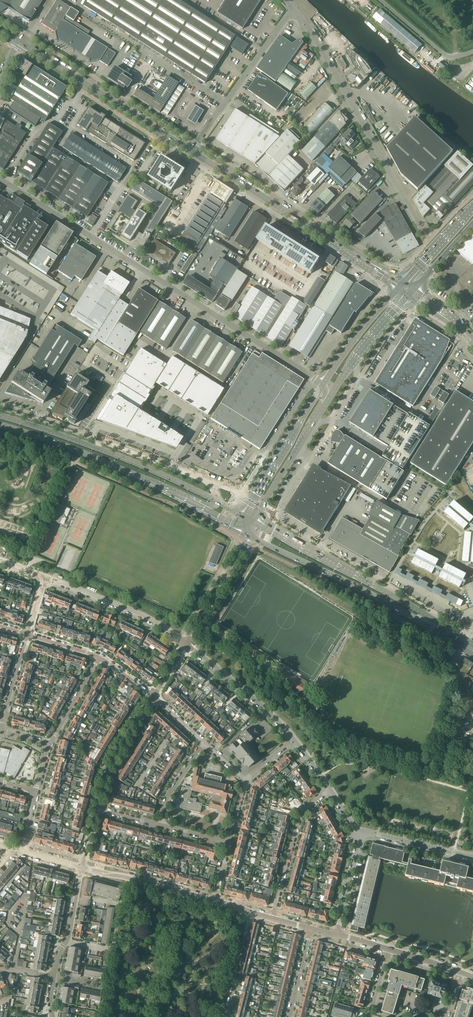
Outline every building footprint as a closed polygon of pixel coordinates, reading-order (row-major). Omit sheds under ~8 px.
[(1,12),(7,8),(12,0),(0,0),(0,12),(1,12)] [(7,8),(29,22),(43,0),(12,0),(7,8)] [(74,21),(79,13),(58,0),(57,0),(41,24),(55,32),(57,42),(60,42),(72,49),(73,53),(77,52),(89,59),(89,63),(99,61),(108,66),(116,53),(87,35),(90,31),(74,21)] [(177,0),(87,0),(83,6),(205,83),(229,46),(242,54),(248,45),(188,7),(177,0)] [(217,13),(242,29),(261,0),(225,0),(217,13)] [(415,53),(421,45),(380,9),(373,17),(415,53)] [(276,82),(304,43),(301,39),(292,44),(280,35),(257,69),(276,82)] [(346,77),(351,85),(351,86),(356,83),(358,87),(358,88),(369,76),(368,76),(373,74),(372,73),(374,72),(368,66),(368,65),(367,66),(367,65),(351,50),(346,53),(357,71),(346,77)] [(346,69),(346,65),(341,56),(335,59),(337,63),(338,62),(339,65),(342,71),(346,69)] [(14,102),(9,110),(35,126),(39,121),(41,122),(42,120),(45,121),(60,98),(62,95),(63,94),(67,87),(32,65),(32,66),(30,64),(29,64),(28,63),(27,62),(24,60),(23,60),(21,63),(20,64),(18,69),(18,70),(17,73),(17,72),(17,73),(16,73),(17,73),(21,76),(22,76),(24,78),(10,100),(14,102)] [(439,65),(445,71),(449,67),(442,61),(439,65)] [(425,64),(424,65),(433,73),(435,72),(425,64)] [(123,89),(124,87),(127,88),(127,89),(131,83),(130,83),(128,81),(130,78),(115,68),(108,79),(123,89)] [(288,94),(260,74),(248,90),(277,111),(288,94)] [(138,89),(134,95),(133,96),(160,113),(179,83),(168,76),(153,99),(138,89)] [(310,82),(298,95),(305,101),(317,88),(310,82)] [(324,102),(301,127),(311,136),(334,111),(336,109),(331,104),(329,107),(324,102)] [(187,120),(195,125),(204,111),(196,106),(187,120)] [(88,108),(77,125),(133,161),(144,144),(104,118),(105,116),(101,114),(100,115),(88,108)] [(304,170),(288,155),(300,142),(287,130),(280,138),(235,109),(216,139),(255,164),(255,165),(255,166),(256,166),(256,167),(257,167),(258,167),(284,191),(304,170)] [(313,161),(325,147),(350,121),(339,111),(314,138),(302,151),(313,161)] [(373,124),(376,122),(370,112),(367,114),(373,124)] [(3,170),(26,133),(0,116),(0,168),(3,170)] [(415,118),(388,148),(387,149),(401,175),(418,191),(453,152),(455,147),(441,142),(415,118)] [(48,123),(17,173),(87,217),(108,183),(53,148),(63,132),(48,123)] [(349,129),(342,137),(346,141),(345,143),(352,149),(358,143),(353,138),(355,135),(349,129)] [(118,182),(126,168),(72,134),(63,147),(118,182)] [(330,147),(325,153),(328,156),(333,150),(330,147)] [(454,155),(442,168),(439,171),(413,199),(424,218),(430,211),(431,211),(435,215),(440,220),(443,216),(454,204),(455,204),(472,185),(472,165),(457,151),(454,155)] [(324,154),(316,163),(342,187),(345,184),(346,184),(351,179),(357,172),(339,156),(333,163),(324,154)] [(176,166),(177,164),(171,161),(171,162),(162,157),(149,177),(160,184),(161,185),(172,191),(184,171),(176,166)] [(315,163),(306,173),(309,176),(307,179),(315,186),(325,175),(327,173),(315,163)] [(357,172),(351,179),(353,181),(356,184),(358,182),(368,190),(380,177),(371,168),(362,177),(359,174),(357,172)] [(128,195),(106,230),(140,252),(156,227),(157,227),(173,202),(157,192),(161,185),(160,184),(155,191),(138,180),(132,190),(160,208),(143,235),(137,231),(144,220),(148,215),(138,209),(136,213),(132,211),(138,202),(128,195)] [(223,210),(225,208),(226,206),(224,204),(226,201),(225,201),(230,194),(231,192),(216,183),(210,192),(209,193),(193,219),(174,207),(160,228),(191,248),(199,252),(225,212),(223,210)] [(299,183),(291,192),(296,197),(301,191),(304,188),(301,185),(299,183)] [(327,189),(311,206),(319,214),(335,196),(327,189)] [(351,215),(352,215),(354,218),(361,224),(383,200),(373,192),(351,215)] [(356,203),(347,194),(327,215),(337,224),(356,203)] [(27,260),(47,228),(46,227),(49,222),(23,205),(25,203),(16,197),(12,204),(0,196),(0,243),(27,260)] [(229,238),(248,208),(236,200),(217,230),(229,238)] [(403,255),(419,246),(396,203),(376,214),(359,232),(365,238),(382,220),(383,219),(390,230),(390,231),(395,241),(403,255)] [(259,211),(258,214),(254,212),(235,242),(248,250),(267,220),(264,218),(265,215),(259,211)] [(87,223),(92,226),(97,218),(92,215),(87,223)] [(349,217),(344,223),(350,229),(355,223),(352,220),(354,218),(352,215),(350,218),(349,217)] [(56,222),(54,224),(40,247),(58,258),(73,233),(56,222)] [(312,257),(312,256),(311,257),(310,256),(311,256),(310,255),(303,251),(300,249),(294,245),(293,245),(293,246),(291,244),(284,239),(282,237),(275,233),(274,234),(272,233),(273,232),(272,231),(265,227),(257,240),(311,273),(319,261),(312,257)] [(468,239),(457,251),(472,265),(472,234),(468,239)] [(169,264),(176,254),(155,240),(148,250),(169,264)] [(57,271),(58,271),(72,280),(74,276),(81,281),(96,257),(75,244),(57,271)] [(40,247),(29,264),(46,275),(58,258),(40,247)] [(330,255),(326,263),(331,266),(334,268),(339,260),(330,255)] [(181,271),(185,273),(195,258),(191,256),(181,271)] [(189,276),(184,284),(184,285),(184,284),(188,287),(191,289),(194,291),(195,291),(197,293),(198,293),(198,294),(198,293),(201,295),(201,296),(201,295),(205,297),(204,298),(205,298),(208,300),(210,301),(212,302),(212,303),(217,294),(219,290),(220,291),(220,290),(222,287),(224,284),(227,286),(238,269),(221,258),(210,275),(215,278),(211,285),(212,286),(210,289),(200,283),(197,281),(189,276)] [(298,332),(290,346),(295,349),(310,358),(315,349),(347,297),(355,284),(342,276),(348,266),(342,262),(300,329),(295,330),(293,333),(298,332)] [(463,290),(468,299),(472,294),(472,265),(458,281),(463,290)] [(238,270),(222,295),(230,301),(246,276),(238,270)] [(97,272),(70,314),(91,327),(94,329),(88,339),(95,343),(97,339),(123,356),(137,335),(136,335),(117,323),(128,306),(118,299),(121,295),(122,296),(129,283),(111,272),(107,278),(97,272)] [(319,277),(303,302),(310,307),(326,281),(319,277)] [(348,298),(327,331),(331,334),(335,329),(341,333),(353,314),(355,315),(373,293),(358,284),(356,283),(356,284),(355,284),(347,297),(348,298)] [(284,348),(293,333),(295,330),(303,319),(301,317),(307,307),(292,297),(292,299),(282,292),(278,293),(274,300),(253,287),(241,306),(236,304),(230,313),(230,314),(284,348)] [(139,331),(140,332),(159,302),(159,303),(158,302),(158,301),(138,289),(130,302),(131,302),(117,323),(136,335),(139,331)] [(222,295),(216,305),(225,311),(231,301),(230,301),(222,295)] [(159,302),(140,332),(140,333),(166,349),(185,319),(159,302)] [(27,338),(29,326),(31,319),(0,307),(0,380),(27,338)] [(388,362),(375,383),(388,391),(394,395),(413,407),(419,397),(437,368),(433,365),(442,349),(449,339),(415,318),(408,330),(398,347),(396,349),(388,362)] [(191,320),(172,350),(185,359),(204,328),(191,320)] [(10,384),(5,392),(24,399),(27,394),(43,404),(50,392),(45,388),(46,386),(48,387),(74,345),(78,347),(82,341),(55,324),(39,349),(43,351),(28,374),(31,376),(29,379),(19,372),(11,383),(10,385),(10,384)] [(204,328),(185,359),(198,367),(217,336),(204,328)] [(217,336),(198,367),(210,375),(229,344),(217,336)] [(229,344),(210,375),(223,383),(242,353),(229,344)] [(155,382),(166,365),(140,349),(122,379),(148,395),(148,396),(151,391),(152,392),(154,388),(153,387),(155,384),(156,385),(157,383),(155,382)] [(211,419),(260,450),(304,380),(262,353),(259,358),(252,353),(250,357),(211,419)] [(172,357),(166,365),(155,382),(157,383),(160,385),(159,386),(164,389),(164,388),(169,391),(185,365),(172,357)] [(198,373),(185,365),(169,391),(173,393),(172,394),(177,397),(177,396),(182,399),(198,373)] [(94,378),(101,382),(104,378),(97,373),(94,378)] [(198,373),(182,399),(186,401),(185,402),(190,405),(190,404),(194,407),(211,381),(198,373)] [(89,383),(75,375),(66,388),(68,390),(53,414),(53,415),(53,416),(56,418),(57,417),(62,420),(65,416),(69,419),(68,420),(74,424),(94,393),(86,388),(89,383)] [(122,379),(112,394),(138,410),(140,408),(143,404),(143,403),(148,395),(122,379)] [(224,389),(211,381),(194,407),(199,410),(198,410),(203,413),(203,412),(206,414),(209,410),(210,411),(224,389)] [(433,391),(431,395),(435,398),(438,394),(441,389),(436,387),(433,391)] [(456,390),(410,463),(447,486),(472,444),(472,401),(456,390)] [(388,447),(408,415),(394,405),(370,391),(350,423),(374,438),(388,447)] [(441,396),(439,400),(444,404),(449,395),(444,392),(441,396)] [(181,442),(183,438),(138,410),(112,394),(96,419),(175,448),(179,441),(181,442)] [(341,432),(340,431),(339,430),(338,430),(337,430),(336,431),(335,431),(334,432),(334,433),(333,434),(333,435),(332,436),(332,438),(332,439),(331,440),(331,441),(331,442),(331,443),(331,442),(333,442),(333,443),(335,444),(335,443),(340,444),(336,450),(331,450),(331,449),(331,454),(331,453),(334,453),(328,463),(387,500),(396,486),(397,487),(401,480),(400,479),(404,472),(345,435),(345,436),(343,434),(342,433),(341,432)] [(312,470),(288,507),(290,508),(291,512),(290,514),(321,534),(351,486),(341,480),(319,469),(317,473),(312,470)] [(58,503),(51,520),(59,524),(62,518),(65,517),(64,513),(67,507),(61,505),(63,500),(60,498),(58,503)] [(411,535),(419,520),(402,515),(377,501),(369,516),(370,517),(363,529),(342,517),(330,539),(390,572),(399,556),(399,555),(410,535),(411,535)] [(450,506),(470,523),(472,520),(472,517),(454,501),(450,506)] [(448,508),(444,513),(464,530),(468,525),(448,508)] [(465,533),(462,562),(469,563),(472,533),(465,533)] [(418,550),(415,555),(436,566),(439,560),(418,550)] [(414,557),(411,563),(432,574),(435,568),(414,557)] [(446,564),(443,570),(463,580),(466,574),(446,564)] [(398,568),(395,573),(461,607),(463,601),(448,593),(447,597),(441,594),(443,591),(434,586),(432,589),(427,587),(429,583),(420,579),(418,582),(413,579),(415,576),(408,573),(406,576),(401,573),(403,570),(398,568)] [(442,571),(439,577),(460,588),(463,582),(442,571)] [(7,586),(6,587),(10,589),(8,594),(10,595),(11,593),(12,590),(13,588),(16,580),(10,578),(7,586)] [(16,580),(13,588),(19,590),(21,582),(16,580)] [(21,582),(19,590),(22,591),(21,593),(23,594),(24,592),(27,584),(21,582)] [(23,594),(22,597),(25,598),(26,595),(29,596),(30,594),(31,594),(32,591),(31,591),(33,586),(27,584),(24,592),(23,594)] [(46,599),(45,602),(51,604),(51,602),(54,595),(52,594),(52,593),(49,592),(49,593),(48,592),(47,595),(46,599)] [(54,595),(51,602),(57,604),(60,597),(54,595)] [(60,597),(57,604),(63,607),(66,599),(60,597)] [(63,607),(62,610),(64,611),(65,608),(69,609),(72,601),(71,601),(71,600),(69,599),(68,600),(66,599),(63,607)] [(77,603),(73,613),(79,615),(80,613),(83,606),(80,605),(80,604),(78,603),(77,604),(77,603)] [(19,612),(16,622),(18,623),(21,624),(21,623),(22,624),(23,620),(24,620),(25,617),(24,617),(24,616),(21,615),(23,608),(26,609),(27,606),(27,605),(21,604),(21,607),(20,607),(19,612)] [(83,606),(80,613),(85,615),(88,608),(83,606)] [(85,615),(84,618),(87,619),(88,616),(91,618),(94,610),(88,608),(85,615)] [(94,610),(91,618),(97,620),(100,612),(99,612),(99,611),(97,610),(97,611),(94,610)] [(12,613),(10,621),(13,622),(14,621),(16,622),(19,612),(16,611),(16,614),(12,613)] [(105,614),(102,622),(108,624),(111,616),(108,615),(105,614)] [(51,624),(49,632),(54,633),(58,620),(59,620),(59,617),(57,616),(56,619),(54,625),(51,624)] [(111,616),(108,624),(114,627),(117,619),(114,618),(114,617),(111,616)] [(40,621),(37,628),(43,630),(46,620),(44,619),(43,622),(40,621)] [(46,620),(43,630),(49,632),(51,624),(47,623),(48,620),(46,620)] [(58,620),(54,633),(60,635),(62,627),(59,626),(61,621),(59,620),(58,620)] [(122,621),(118,628),(124,631),(128,624),(125,623),(125,622),(123,621),(122,621)] [(402,626),(395,622),(392,627),(399,631),(402,626)] [(62,627),(60,635),(66,637),(68,629),(69,625),(67,624),(66,628),(62,627)] [(128,624),(124,631),(127,632),(126,635),(128,636),(130,634),(133,626),(128,624)] [(85,634),(83,642),(88,644),(91,636),(87,635),(90,627),(87,626),(85,634)] [(133,626),(130,634),(135,636),(139,629),(133,626)] [(74,631),(71,639),(77,640),(80,630),(80,628),(78,628),(78,629),(74,628),(74,631)] [(68,629),(66,637),(71,639),(74,631),(68,629)] [(135,636),(134,639),(141,643),(145,634),(144,634),(144,632),(144,631),(142,630),(141,630),(139,629),(135,636)] [(80,630),(77,640),(83,642),(85,634),(81,633),(82,631),(80,630)] [(95,636),(92,643),(97,646),(101,638),(104,631),(102,630),(98,637),(95,636)] [(101,638),(97,646),(103,648),(109,635),(107,634),(105,637),(104,639),(104,640),(101,638)] [(149,634),(143,643),(148,647),(150,645),(154,638),(152,636),(153,636),(150,634),(150,635),(149,634)] [(109,635),(103,648),(108,651),(111,643),(109,642),(110,640),(111,636),(109,635)] [(111,643),(108,651),(113,653),(117,646),(113,644),(116,638),(115,637),(114,637),(112,643),(111,643)] [(10,649),(8,656),(13,658),(13,655),(11,654),(12,652),(14,652),(15,646),(16,646),(18,642),(17,642),(17,639),(17,638),(14,638),(13,638),(10,649)] [(154,638),(150,645),(155,648),(159,641),(154,638)] [(159,641),(155,648),(160,651),(165,645),(159,641)] [(32,646),(30,654),(33,655),(32,658),(34,658),(38,645),(36,645),(36,644),(33,643),(33,644),(32,644),(31,646),(32,646)] [(34,658),(34,660),(36,661),(38,653),(41,654),(44,646),(41,645),(40,646),(38,645),(34,658)] [(160,651),(159,653),(164,657),(170,648),(169,648),(170,647),(167,646),(165,645),(160,651)] [(49,649),(45,662),(47,662),(49,656),(52,657),(54,649),(51,649),(49,649)] [(120,650),(115,656),(120,660),(125,654),(126,651),(124,650),(122,652),(120,650)] [(125,654),(120,660),(125,664),(129,657),(131,655),(133,652),(131,651),(128,655),(127,656),(125,654)] [(59,652),(55,665),(57,665),(59,659),(62,660),(64,653),(61,652),(59,652)] [(129,657),(125,664),(129,667),(134,661),(131,659),(132,658),(135,654),(133,652),(131,655),(129,657)] [(72,656),(68,668),(70,669),(71,665),(74,666),(77,656),(74,655),(74,656),(72,656)] [(78,671),(76,677),(81,680),(82,677),(80,675),(82,672),(80,671),(82,666),(85,667),(87,660),(86,660),(86,659),(84,658),(83,659),(82,659),(79,669),(78,671)] [(134,661),(129,667),(134,671),(139,664),(141,661),(142,660),(140,659),(137,662),(137,663),(134,661)] [(139,664),(134,671),(139,674),(144,668),(141,666),(141,665),(144,662),(141,661),(139,664)] [(183,675),(184,677),(185,677),(193,667),(191,665),(191,664),(189,663),(188,663),(185,667),(184,666),(183,668),(183,669),(186,671),(183,675)] [(26,664),(25,667),(26,667),(25,669),(41,673),(42,671),(33,669),(34,666),(27,664),(26,664)] [(144,668),(139,674),(144,678),(150,669),(147,667),(146,669),(144,668)] [(193,667),(185,677),(186,678),(189,674),(192,677),(198,670),(195,668),(193,667)] [(103,668),(100,673),(111,679),(112,677),(108,675),(110,672),(103,668)] [(158,675),(150,669),(144,678),(152,684),(158,675)] [(194,681),(192,683),(193,683),(194,684),(202,674),(200,672),(198,670),(192,677),(195,679),(194,680),(194,681)] [(24,673),(23,676),(23,678),(36,682),(38,683),(38,680),(31,678),(32,676),(24,673)] [(100,673),(97,678),(104,682),(104,683),(106,684),(107,683),(108,684),(111,679),(100,673)] [(282,682),(301,694),(304,697),(301,700),(315,713),(322,706),(308,692),(307,693),(303,690),(307,685),(297,679),(297,678),(295,676),(294,677),(287,673),(282,682)] [(194,684),(193,686),(195,687),(199,682),(202,684),(207,678),(206,677),(207,677),(205,675),(204,676),(202,674),(194,684)] [(64,677),(63,678),(70,682),(70,683),(72,684),(74,685),(77,680),(71,677),(69,679),(64,677)] [(22,680),(21,683),(32,686),(31,686),(32,683),(35,684),(36,682),(23,678),(22,680)] [(63,678),(62,680),(64,682),(62,685),(72,690),(74,685),(72,684),(70,683),(70,682),(63,678)] [(97,678),(94,683),(101,687),(101,688),(104,689),(105,687),(102,685),(104,683),(104,682),(97,678)] [(207,692),(201,698),(203,699),(210,691),(215,685),(213,683),(214,682),(212,680),(211,681),(210,681),(205,687),(208,690),(207,692)] [(168,686),(164,690),(165,692),(167,695),(171,698),(176,693),(174,691),(178,686),(181,683),(179,682),(178,683),(176,681),(174,683),(170,687),(168,686)] [(120,686),(117,690),(119,691),(123,694),(125,692),(128,694),(127,695),(130,697),(131,696),(137,700),(141,695),(140,695),(140,694),(138,693),(138,694),(134,691),(135,691),(129,686),(127,690),(126,690),(126,689),(123,688),(125,684),(122,682),(120,686)] [(94,683),(91,689),(98,693),(101,688),(101,687),(94,683)] [(20,685),(19,687),(20,687),(19,689),(33,693),(33,691),(31,690),(32,687),(21,684),(21,685),(20,685)] [(57,685),(55,687),(56,687),(65,692),(64,693),(66,694),(67,694),(69,695),(72,690),(62,685),(61,687),(57,685)] [(215,685),(210,691),(215,695),(221,687),(218,685),(217,686),(215,685)] [(56,687),(55,689),(58,691),(56,694),(66,700),(69,695),(67,694),(66,694),(64,693),(65,692),(56,687)] [(176,693),(171,698),(174,701),(186,688),(185,687),(179,692),(177,691),(176,693)] [(215,695),(214,696),(216,698),(214,700),(216,702),(225,692),(223,691),(223,690),(221,687),(215,695)] [(186,688),(174,701),(175,702),(176,701),(179,703),(186,696),(184,694),(188,690),(186,688)] [(18,691),(18,694),(25,696),(29,697),(30,695),(32,695),(33,693),(19,689),(19,691),(18,691)] [(91,690),(88,695),(96,699),(96,700),(98,701),(101,695),(91,690)] [(123,694),(123,695),(127,697),(125,700),(126,700),(128,701),(132,704),(132,705),(133,705),(134,706),(137,700),(131,696),(130,697),(127,695),(128,694),(125,692),(123,694)] [(225,692),(216,702),(218,704),(220,701),(223,704),(225,702),(227,700),(226,700),(229,696),(229,695),(227,693),(227,694),(225,692)] [(186,696),(179,703),(183,707),(194,695),(192,693),(188,698),(186,696)] [(18,694),(17,697),(17,699),(30,703),(31,701),(25,699),(25,696),(18,694)] [(88,695),(85,700),(97,707),(98,705),(94,703),(96,700),(96,699),(88,695)] [(194,695),(183,707),(186,710),(191,705),(189,703),(196,696),(194,695)] [(52,697),(51,699),(59,703),(58,704),(60,705),(61,704),(63,706),(66,701),(59,697),(57,700),(55,698),(52,697)] [(121,697),(120,699),(123,701),(125,702),(123,705),(129,709),(132,705),(132,704),(128,701),(126,700),(125,700),(124,699),(121,697)] [(51,699),(50,701),(53,702),(51,706),(60,711),(63,706),(61,704),(60,705),(58,704),(59,703),(51,699)] [(230,709),(227,712),(229,714),(231,711),(238,703),(236,702),(236,701),(234,699),(234,700),(233,699),(227,706),(230,709)] [(85,700),(83,705),(90,710),(92,706),(96,709),(97,707),(85,700)] [(191,705),(186,710),(190,713),(201,701),(200,700),(199,700),(197,703),(193,707),(191,705)] [(201,701),(190,713),(194,717),(195,715),(196,716),(198,714),(199,715),(200,713),(199,711),(197,709),(200,706),(199,706),(203,703),(203,702),(201,701)] [(238,703),(231,711),(235,715),(237,713),(243,707),(240,704),(240,705),(238,703)] [(110,704),(108,706),(114,709),(113,709),(118,712),(116,715),(124,720),(125,717),(125,716),(126,714),(115,707),(110,704)] [(116,705),(115,707),(126,714),(129,709),(123,705),(121,704),(119,707),(116,705)] [(83,705),(80,711),(91,717),(92,716),(91,715),(93,712),(90,710),(83,705)] [(51,706),(49,710),(53,713),(53,714),(55,715),(55,714),(57,716),(60,711),(51,706)] [(240,716),(237,719),(238,721),(240,719),(247,711),(245,709),(243,707),(237,713),(240,716)] [(195,715),(194,717),(196,718),(199,722),(211,709),(209,708),(203,715),(200,713),(199,715),(198,714),(196,716),(195,715)] [(46,709),(45,710),(50,713),(48,717),(54,721),(57,716),(55,714),(55,715),(53,714),(53,713),(49,710),(46,709)] [(211,709),(199,722),(203,725),(208,720),(206,718),(208,715),(212,711),(211,709)] [(80,711),(77,716),(84,720),(86,717),(90,719),(89,720),(93,723),(94,721),(96,722),(97,720),(94,719),(91,717),(80,711)] [(152,718),(149,723),(151,724),(154,719),(154,718),(157,720),(162,715),(158,711),(152,718)] [(247,711),(240,719),(245,723),(251,715),(251,714),(249,712),(249,713),(247,711)] [(14,717),(12,724),(13,724),(12,725),(15,725),(17,725),(18,723),(19,721),(18,721),(20,713),(18,712),(17,717),(14,717)] [(208,720),(203,725),(206,728),(218,715),(216,714),(212,719),(210,721),(208,720)] [(25,719),(23,727),(26,728),(28,728),(29,726),(30,724),(29,724),(31,715),(29,715),(28,720),(25,719)] [(40,729),(39,731),(41,732),(44,733),(44,732),(44,733),(46,726),(47,726),(48,722),(45,721),(46,717),(43,715),(42,717),(40,726),(41,727),(40,729)] [(112,717),(111,719),(113,720),(120,724),(121,722),(122,722),(124,720),(116,715),(114,718),(112,717)] [(157,724),(154,727),(157,728),(166,719),(162,715),(157,720),(160,723),(159,724),(159,723),(157,725),(157,724)] [(218,715),(206,728),(210,731),(215,726),(213,724),(219,717),(218,715)] [(75,716),(72,721),(85,728),(86,726),(81,723),(83,720),(75,716)] [(36,722),(34,730),(37,731),(39,731),(40,729),(41,727),(40,726),(42,717),(40,717),(39,720),(36,719),(36,722)] [(108,717),(107,719),(112,722),(110,725),(117,729),(120,724),(113,720),(111,719),(108,717)] [(157,728),(157,729),(158,730),(159,730),(162,726),(162,725),(165,728),(170,722),(166,719),(157,728)] [(72,721),(70,727),(77,731),(78,728),(83,731),(85,728),(72,721)] [(215,726),(210,731),(213,734),(212,736),(212,737),(221,728),(222,726),(226,722),(224,721),(217,728),(216,728),(215,726)] [(163,733),(162,735),(164,737),(169,731),(171,729),(171,730),(173,728),(174,729),(175,727),(174,726),(170,722),(165,728),(168,730),(167,731),(166,730),(163,733)] [(110,725),(107,730),(114,734),(117,729),(110,725)] [(149,725),(147,729),(153,732),(154,730),(162,735),(163,733),(158,730),(157,729),(149,725)] [(70,727),(67,732),(74,736),(77,731),(70,727)] [(170,732),(165,738),(167,740),(170,736),(173,738),(174,736),(179,731),(175,727),(174,729),(173,728),(171,730),(171,729),(169,731),(170,732)] [(232,745),(228,748),(232,752),(234,755),(235,755),(236,757),(236,758),(237,757),(239,760),(239,761),(242,763),(241,764),(242,764),(245,767),(246,766),(248,768),(258,759),(256,757),(258,756),(255,753),(255,752),(254,752),(252,750),(252,749),(249,746),(250,746),(249,745),(249,746),(247,744),(259,733),(254,727),(251,730),(249,728),(239,737),(238,736),(231,743),(230,743),(231,744),(232,745)] [(221,728),(212,737),(216,740),(221,734),(219,732),(221,730),(222,729),(221,728)] [(147,729),(144,733),(155,739),(156,737),(154,737),(152,735),(153,732),(147,729)] [(221,734),(216,740),(220,743),(222,745),(230,736),(235,731),(233,729),(232,731),(230,733),(228,734),(226,733),(226,734),(225,734),(223,732),(221,734)] [(104,735),(103,737),(110,741),(110,740),(111,739),(113,737),(112,736),(114,734),(107,730),(104,735)] [(175,740),(171,744),(173,746),(183,734),(179,731),(174,736),(176,738),(175,740)] [(67,732),(64,737),(71,741),(74,736),(67,732)] [(145,735),(143,738),(149,742),(151,740),(153,741),(155,739),(144,733),(143,734),(145,735)] [(183,734),(173,746),(175,747),(179,742),(179,741),(182,743),(187,738),(183,734)] [(97,739),(96,741),(99,743),(105,747),(107,745),(108,745),(109,743),(108,743),(109,742),(110,741),(103,737),(102,738),(101,738),(100,738),(99,739),(98,739),(97,739)] [(143,738),(140,743),(150,749),(152,747),(148,745),(149,742),(143,738)] [(184,746),(180,749),(187,754),(189,751),(187,750),(190,747),(188,745),(191,742),(187,738),(182,743),(182,744),(184,746)] [(447,738),(446,746),(465,751),(468,740),(460,738),(459,741),(447,738)] [(61,740),(60,745),(68,747),(75,749),(76,747),(70,745),(71,743),(61,740)] [(99,743),(96,748),(102,752),(105,747),(99,743)] [(140,743),(138,747),(144,751),(145,748),(149,751),(150,749),(140,743)] [(169,743),(167,745),(167,746),(169,747),(170,746),(171,748),(175,750),(174,753),(182,758),(185,754),(175,747),(173,746),(171,744),(169,743)] [(60,745),(58,750),(66,752),(71,754),(72,751),(67,750),(68,747),(60,745)] [(3,774),(4,772),(7,773),(7,774),(14,778),(21,766),(21,765),(22,764),(30,751),(23,748),(21,751),(14,746),(11,752),(10,751),(0,748),(0,773),(3,774)] [(138,747),(135,751),(138,753),(137,754),(138,755),(137,756),(140,757),(141,755),(148,759),(150,757),(142,753),(144,751),(138,747)] [(92,750),(90,752),(93,753),(99,757),(102,752),(96,748),(94,751),(92,750)] [(58,750),(57,755),(69,758),(70,756),(66,755),(66,752),(58,750)] [(134,754),(131,758),(137,762),(138,759),(146,764),(147,762),(140,757),(137,756),(138,755),(137,754),(138,753),(135,751),(134,754)] [(90,752),(89,753),(92,755),(90,758),(96,762),(99,757),(93,753),(90,752)] [(170,753),(169,755),(179,762),(182,758),(174,753),(173,755),(170,753)] [(288,754),(283,758),(284,758),(289,764),(294,760),(293,759),(294,759),(289,754),(288,754)] [(169,755),(168,757),(170,758),(169,761),(175,765),(177,762),(179,763),(179,762),(169,755)] [(59,757),(58,762),(70,766),(74,767),(75,765),(66,762),(67,759),(59,757)] [(78,763),(86,765),(94,767),(95,765),(97,763),(96,763),(96,762),(90,758),(87,762),(84,761),(83,762),(78,760),(78,763)] [(131,758),(128,762),(138,768),(139,766),(136,764),(137,762),(131,758)] [(282,760),(279,762),(289,773),(290,772),(288,769),(286,767),(289,764),(284,758),(283,759),(282,760)] [(163,761),(162,763),(172,769),(175,765),(169,761),(167,763),(163,761)] [(128,762),(126,766),(132,770),(133,768),(137,770),(138,768),(128,762)] [(275,766),(280,772),(283,769),(287,774),(289,773),(279,762),(277,764),(275,765),(275,766)] [(162,763),(161,764),(165,767),(163,769),(166,771),(165,772),(166,773),(165,774),(168,776),(169,773),(172,769),(162,763)] [(122,768),(121,769),(131,776),(133,774),(130,773),(132,770),(126,766),(124,770),(122,768)] [(56,767),(55,772),(70,776),(71,774),(63,772),(64,769),(56,767)] [(180,808),(200,813),(202,804),(195,802),(196,799),(193,798),(193,799),(190,798),(192,790),(213,795),(212,799),(211,799),(209,808),(218,810),(217,812),(227,814),(230,799),(232,800),(233,795),(232,795),(233,791),(231,791),(231,787),(229,787),(230,785),(222,783),(222,784),(220,783),(222,777),(205,773),(203,780),(202,779),(202,778),(197,777),(199,768),(195,767),(192,781),(193,782),(192,787),(186,786),(185,788),(182,787),(180,795),(183,796),(180,808)] [(271,769),(269,771),(278,781),(279,779),(276,775),(279,773),(274,767),(273,767),(271,768),(271,769)] [(295,774),(288,780),(289,781),(292,779),(302,772),(301,770),(301,769),(299,767),(292,771),(295,774)] [(121,769),(118,774),(125,778),(127,775),(130,778),(131,776),(121,769)] [(156,772),(155,774),(165,780),(168,776),(165,774),(166,773),(165,772),(166,771),(163,769),(162,772),(160,774),(156,772)] [(82,770),(81,773),(84,773),(83,776),(91,779),(93,773),(82,770)] [(265,774),(265,775),(270,781),(273,778),(276,782),(278,781),(269,771),(267,773),(266,773),(265,774)] [(302,772),(292,779),(293,781),(297,778),(299,781),(306,776),(304,774),(302,772)] [(118,774),(116,778),(129,786),(131,785),(127,782),(124,780),(125,778),(118,774)] [(155,774),(154,775),(158,778),(156,780),(162,784),(165,780),(155,774)] [(262,777),(260,779),(267,787),(269,789),(270,787),(267,783),(270,781),(265,775),(264,775),(263,775),(262,776),(262,777)] [(301,784),(297,787),(299,789),(309,781),(308,779),(306,776),(299,781),(301,784)] [(53,779),(52,784),(64,787),(69,788),(67,785),(60,784),(61,781),(62,779),(58,778),(57,780),(53,779)] [(255,784),(253,786),(258,788),(259,787),(261,788),(263,786),(265,788),(266,788),(267,787),(260,779),(258,780),(257,780),(256,781),(256,782),(256,783),(255,784)] [(152,781),(151,783),(161,790),(162,789),(160,788),(162,784),(156,780),(155,783),(152,781)] [(309,781),(299,789),(300,791),(304,788),(306,791),(313,786),(311,783),(311,784),(309,781)] [(150,785),(151,786),(153,787),(152,790),(158,794),(161,790),(151,783),(150,785)] [(305,795),(303,796),(305,799),(308,797),(308,798),(315,793),(314,792),(316,791),(316,790),(313,786),(306,791),(304,793),(305,795)] [(51,789),(49,794),(64,797),(65,795),(58,794),(58,793),(59,791),(51,789)] [(147,790),(145,791),(156,798),(158,794),(152,790),(150,792),(147,790)] [(6,792),(2,809),(7,811),(7,808),(5,807),(5,805),(7,800),(9,801),(11,793),(6,792)] [(289,796),(282,801),(294,810),(297,807),(292,801),(295,799),(290,793),(288,795),(289,796)] [(13,807),(12,809),(14,810),(15,808),(15,806),(18,807),(19,804),(19,803),(21,796),(16,794),(13,807)] [(117,798),(115,804),(120,806),(123,795),(120,794),(119,798),(117,798)] [(68,801),(76,803),(86,806),(87,803),(88,800),(87,800),(88,800),(80,797),(79,801),(69,798),(68,801)] [(127,800),(125,807),(130,809),(131,806),(132,806),(132,804),(133,804),(134,802),(132,801),(133,798),(131,797),(130,801),(127,800)] [(139,804),(137,810),(142,812),(146,798),(144,797),(143,801),(142,804),(139,804)] [(131,806),(130,809),(132,809),(137,810),(139,804),(136,803),(137,799),(135,798),(134,802),(133,804),(132,804),(132,806),(131,806)] [(248,802),(248,805),(260,808),(261,806),(256,805),(256,801),(249,799),(249,800),(248,800),(248,802)] [(45,800),(44,805),(56,808),(57,806),(52,805),(53,802),(45,800)] [(149,806),(148,813),(153,815),(157,801),(154,800),(153,806),(154,806),(153,807),(149,806)] [(278,809),(277,812),(284,815),(285,812),(293,813),(294,810),(282,801),(280,810),(278,809)] [(74,808),(74,809),(75,809),(84,811),(85,811),(86,808),(85,808),(86,806),(76,803),(74,808)] [(312,813),(315,819),(322,815),(329,811),(326,805),(325,806),(324,806),(320,808),(320,809),(319,810),(320,811),(316,814),(315,812),(314,812),(312,813)] [(75,809),(73,815),(75,815),(83,817),(84,814),(84,811),(75,809)] [(42,810),(41,814),(55,818),(56,816),(50,814),(50,812),(42,810)] [(9,836),(10,836),(11,837),(13,837),(14,837),(15,836),(16,837),(16,834),(17,834),(17,833),(17,832),(21,816),(13,813),(13,814),(11,814),(9,813),(0,811),(0,833),(9,836)] [(245,814),(245,817),(255,819),(256,817),(253,816),(253,813),(246,811),(245,812),(245,813),(245,814)] [(323,818),(317,822),(318,824),(320,823),(332,816),(330,814),(331,813),(329,811),(322,815),(324,818),(323,818)] [(278,814),(277,816),(280,817),(279,820),(280,821),(290,823),(291,820),(292,817),(278,814)] [(305,824),(305,827),(312,829),(313,825),(313,824),(312,824),(312,823),(310,822),(310,820),(313,818),(312,816),(307,819),(306,824),(305,824)] [(332,816),(320,823),(321,825),(326,822),(328,825),(335,821),(333,818),(333,819),(332,816)] [(243,820),(243,821),(243,822),(251,824),(252,825),(253,822),(254,821),(257,822),(257,819),(255,819),(245,817),(244,819),(243,820)] [(103,826),(102,828),(102,829),(102,830),(108,831),(108,830),(110,821),(111,821),(105,819),(105,820),(104,820),(103,823),(103,825),(103,826)] [(70,820),(70,823),(73,823),(72,827),(80,829),(80,828),(81,826),(81,823),(73,821),(70,820)] [(276,823),(276,826),(288,829),(289,826),(290,826),(290,823),(280,821),(279,824),(276,823)] [(330,828),(323,832),(324,835),(328,832),(338,826),(336,824),(337,824),(335,821),(328,825),(330,828)] [(116,823),(112,839),(114,839),(116,832),(120,833),(122,825),(121,825),(121,824),(120,824),(119,824),(116,823)] [(45,824),(44,827),(43,829),(39,844),(43,845),(44,845),(45,845),(50,827),(47,826),(47,825),(45,824)] [(51,824),(50,827),(45,845),(51,846),(54,836),(57,825),(51,824)] [(124,841),(123,842),(126,842),(127,838),(128,835),(132,836),(134,828),(133,828),(133,827),(131,827),(128,826),(124,841)] [(276,826),(275,828),(280,829),(279,833),(287,835),(288,832),(288,829),(276,826)] [(338,826),(328,832),(329,834),(332,833),(334,835),(341,831),(339,829),(338,826)] [(304,830),(304,833),(316,837),(316,836),(320,837),(320,835),(311,833),(312,829),(305,827),(304,830)] [(39,844),(43,829),(38,828),(34,842),(36,842),(36,843),(39,844)] [(134,828),(132,836),(138,837),(140,830),(137,829),(136,828),(135,828),(134,828)] [(64,842),(62,849),(64,850),(64,851),(65,851),(66,852),(67,852),(70,843),(71,837),(73,831),(68,829),(65,839),(64,842)] [(141,830),(138,840),(141,841),(141,838),(145,839),(147,832),(146,831),(144,830),(144,831),(141,830)] [(341,831),(334,835),(337,841),(339,840),(339,841),(344,838),(344,837),(341,831)] [(159,835),(156,845),(158,846),(158,845),(162,846),(162,844),(164,836),(163,835),(162,835),(161,835),(159,835)] [(239,839),(238,842),(251,845),(251,843),(246,841),(247,838),(240,836),(239,836),(239,837),(239,838),(239,839)] [(272,837),(272,839),(277,841),(276,844),(284,846),(285,843),(285,841),(272,837)] [(170,838),(167,851),(169,851),(170,846),(174,847),(176,839),(175,839),(174,838),(173,839),(170,838)] [(338,842),(336,848),(345,850),(345,847),(346,844),(345,844),(344,838),(339,841),(340,843),(338,842)] [(176,839),(174,847),(180,849),(182,841),(179,840),(177,839),(177,840),(176,839)] [(301,842),(300,845),(308,847),(310,847),(311,845),(308,845),(309,841),(302,839),(301,842)] [(180,852),(179,857),(181,857),(183,850),(188,851),(190,843),(189,843),(189,842),(186,842),(183,841),(180,852)] [(70,843),(67,852),(68,852),(70,853),(71,853),(71,852),(73,853),(76,843),(73,842),(73,844),(70,843)] [(94,857),(93,857),(93,858),(93,859),(94,859),(95,859),(96,860),(97,860),(99,860),(101,852),(104,843),(101,843),(101,845),(100,845),(99,849),(99,851),(99,852),(95,851),(94,857)] [(101,852),(99,860),(102,861),(103,862),(104,862),(105,862),(107,854),(108,851),(105,850),(104,850),(106,843),(104,843),(101,852)] [(270,846),(269,849),(282,852),(283,849),(283,850),(284,846),(276,844),(273,843),(272,847),(270,846)] [(373,843),(371,849),(370,854),(373,855),(372,859),(369,858),(353,925),(351,925),(350,930),(358,932),(359,927),(364,929),(381,861),(379,860),(380,857),(402,862),(405,852),(385,847),(385,846),(373,843)] [(107,854),(105,862),(106,862),(107,863),(108,863),(110,863),(114,848),(112,847),(111,849),(110,855),(107,854)] [(236,850),(235,853),(248,856),(248,855),(248,854),(243,853),(244,849),(237,847),(237,848),(236,848),(236,850)] [(114,848),(110,863),(113,864),(115,865),(116,865),(118,857),(119,854),(115,853),(116,849),(117,849),(114,848)] [(203,860),(203,863),(205,864),(207,856),(210,857),(213,849),(210,848),(207,848),(204,855),(203,860)] [(210,857),(210,860),(212,861),(212,863),(216,864),(218,859),(216,858),(216,857),(217,856),(217,855),(217,854),(218,850),(213,848),(213,849),(210,857)] [(334,848),(333,853),(335,854),(343,856),(343,853),(344,853),(345,850),(336,848),(334,848)] [(269,850),(269,852),(274,853),(273,857),(281,859),(282,856),(281,856),(282,853),(269,850)] [(298,853),(297,856),(305,858),(306,852),(298,850),(298,853)] [(234,856),(234,858),(234,859),(241,861),(244,862),(245,859),(246,859),(247,859),(248,856),(235,853),(234,856)] [(14,860),(12,862),(22,870),(26,866),(17,858),(14,861),(14,860)] [(233,862),(232,865),(245,868),(247,868),(247,866),(246,866),(240,864),(241,861),(234,859),(233,860),(233,861),(233,862)] [(329,859),(328,861),(333,862),(332,866),(340,868),(341,864),(341,862),(329,859)] [(466,878),(469,867),(443,861),(440,870),(440,871),(411,864),(412,860),(409,859),(405,875),(457,888),(472,892),(472,879),(466,878)] [(148,864),(146,871),(147,871),(147,872),(149,872),(152,873),(154,863),(155,863),(155,862),(149,861),(148,864)] [(11,865),(9,867),(18,875),(22,870),(12,862),(11,864),(11,865)] [(266,862),(266,864),(268,864),(267,868),(269,869),(270,869),(278,871),(278,868),(279,865),(266,862)] [(295,866),(294,869),(307,873),(307,872),(307,870),(302,869),(303,865),(295,863),(294,866),(295,866)] [(231,868),(231,869),(231,870),(241,873),(242,870),(245,870),(245,868),(232,865),(232,867),(231,868)] [(33,874),(32,877),(35,878),(37,879),(41,867),(34,866),(32,874),(33,874)] [(9,867),(6,871),(15,879),(14,879),(16,881),(17,880),(20,877),(18,875),(9,867)] [(41,867),(37,879),(40,879),(41,876),(44,877),(46,869),(41,867)] [(171,870),(168,878),(169,878),(169,879),(171,879),(172,879),(172,878),(174,879),(177,868),(175,868),(174,871),(171,870)] [(177,873),(175,881),(176,881),(178,882),(179,881),(181,882),(185,868),(182,868),(182,870),(182,871),(181,874),(177,873)] [(46,869),(44,877),(47,878),(46,881),(49,882),(52,870),(50,869),(50,870),(46,869)] [(52,870),(49,882),(51,883),(52,879),(56,880),(58,872),(54,871),(55,870),(52,870)] [(230,873),(229,876),(237,878),(242,880),(243,874),(241,873),(231,870),(231,871),(230,871),(229,873),(230,873)] [(6,871),(2,875),(11,883),(14,879),(15,879),(6,871)] [(323,877),(326,878),(337,881),(339,875),(329,872),(328,876),(324,875),(323,877)] [(189,876),(187,884),(190,885),(192,885),(195,874),(190,873),(189,876)] [(64,874),(61,885),(63,886),(64,882),(68,883),(70,875),(64,874)] [(200,879),(198,887),(199,887),(200,888),(201,887),(203,888),(206,877),(207,875),(204,874),(203,877),(201,876),(200,879)] [(265,874),(263,879),(266,880),(267,880),(274,882),(275,879),(276,876),(265,874)] [(0,878),(0,880),(8,887),(11,883),(2,875),(0,878)] [(226,889),(225,894),(226,895),(227,895),(228,895),(231,895),(235,879),(229,877),(228,881),(232,882),(230,887),(227,886),(226,887),(225,889),(226,889)] [(326,878),(325,880),(328,881),(328,884),(336,886),(337,883),(336,883),(337,881),(326,878)] [(86,880),(83,895),(89,897),(90,894),(93,880),(88,879),(88,880),(87,880),(86,880)] [(231,895),(230,896),(231,897),(232,896),(233,897),(233,896),(234,896),(234,897),(236,898),(236,897),(238,890),(240,884),(237,884),(237,882),(236,882),(237,879),(235,879),(231,895)] [(116,887),(116,886),(95,881),(92,893),(112,898),(111,900),(118,902),(120,895),(119,895),(121,887),(118,886),(118,887),(116,887)] [(253,886),(249,900),(250,900),(250,901),(252,901),(252,902),(256,903),(259,890),(259,889),(260,886),(253,884),(253,886)] [(325,884),(324,890),(334,892),(335,889),(335,890),(336,886),(328,884),(325,884)] [(242,899),(242,900),(244,900),(245,900),(245,899),(248,900),(249,900),(253,886),(249,885),(249,887),(245,886),(244,891),(242,899)] [(288,889),(288,892),(298,895),(300,889),(297,888),(289,886),(288,889)] [(265,891),(262,904),(264,905),(265,905),(266,906),(267,905),(268,905),(269,901),(271,901),(274,890),(266,888),(265,891)] [(323,889),(322,895),(333,898),(334,895),(333,895),(334,892),(324,890),(323,889)] [(259,890),(256,903),(259,904),(259,903),(262,904),(265,891),(259,890)] [(320,901),(331,904),(332,901),(333,898),(322,895),(320,901)] [(284,905),(283,910),(284,910),(286,911),(286,910),(289,911),(291,904),(292,902),(289,901),(289,903),(285,902),(285,903),(284,903),(284,904),(284,905)] [(310,909),(308,916),(309,917),(311,918),(311,917),(314,918),(318,905),(315,905),(314,910),(310,909)] [(322,912),(320,920),(321,920),(323,921),(323,920),(327,921),(327,919),(328,919),(329,914),(329,911),(325,910),(324,913),(322,912)] [(97,918),(96,918),(96,920),(93,920),(92,925),(99,926),(101,919),(97,918)] [(253,922),(252,927),(263,930),(264,928),(261,927),(261,926),(259,926),(260,924),(253,922)] [(24,924),(23,930),(30,931),(36,932),(37,926),(30,925),(30,926),(27,926),(27,923),(24,923),(24,924)] [(77,928),(77,931),(84,933),(92,934),(93,932),(85,930),(85,926),(78,925),(78,926),(77,926),(77,928)] [(48,931),(47,934),(50,935),(56,936),(59,936),(60,930),(48,928),(48,931)] [(29,939),(30,931),(23,930),(22,937),(25,937),(24,940),(27,940),(28,939),(29,939)] [(251,932),(249,937),(261,940),(261,938),(259,937),(259,936),(257,936),(257,934),(251,932)] [(14,942),(16,939),(17,936),(13,933),(9,937),(7,940),(10,942),(12,940),(14,942)] [(36,934),(35,940),(38,941),(50,943),(51,941),(50,941),(51,937),(39,935),(36,934)] [(284,935),(283,938),(286,938),(290,939),(291,939),(291,940),(291,942),(299,944),(300,939),(284,935)] [(316,941),(315,945),(319,946),(318,947),(322,948),(323,945),(333,947),(333,945),(316,940),(316,941)] [(248,943),(247,948),(258,951),(259,948),(256,948),(256,946),(254,946),(255,944),(248,943)] [(281,944),(281,946),(285,947),(289,948),(288,950),(297,952),(298,948),(281,944)] [(315,945),(314,951),(323,953),(326,954),(328,954),(331,955),(332,953),(329,952),(322,950),(322,948),(318,947),(319,946),(315,945)] [(69,947),(68,955),(79,957),(81,949),(69,947)] [(0,956),(0,960),(3,962),(6,957),(9,960),(13,955),(6,949),(0,956)] [(357,959),(364,961),(366,957),(363,956),(363,955),(361,955),(346,951),(344,957),(349,959),(348,961),(352,962),(356,963),(357,959)] [(79,957),(68,955),(66,963),(78,965),(79,957)] [(313,955),(311,961),(324,964),(326,964),(329,965),(329,963),(326,962),(320,960),(319,960),(320,959),(316,958),(316,956),(313,955)] [(356,963),(375,969),(377,960),(366,957),(364,961),(357,959),(356,963)] [(311,961),(310,965),(314,966),(313,968),(317,969),(318,965),(325,966),(326,964),(324,964),(311,961)] [(34,963),(33,969),(44,971),(45,967),(46,968),(47,965),(34,963)] [(77,972),(78,965),(66,963),(65,970),(73,972),(72,976),(80,977),(81,973),(77,972)] [(243,963),(242,968),(253,971),(254,969),(251,968),(251,967),(249,966),(249,965),(243,963)] [(310,965),(309,971),(321,974),(323,974),(326,975),(327,973),(324,972),(317,970),(317,969),(313,968),(314,966),(310,965)] [(275,970),(275,972),(283,974),(282,976),(291,978),(291,974),(275,970)] [(356,970),(355,973),(363,975),(363,978),(371,981),(373,975),(356,970)] [(383,1008),(382,1011),(385,1012),(393,1015),(401,988),(398,987),(399,984),(422,991),(425,979),(421,978),(421,977),(419,977),(415,976),(412,975),(408,974),(405,973),(401,972),(402,972),(399,972),(395,970),(394,972),(391,971),(388,981),(391,982),(390,984),(383,1008)] [(341,972),(337,987),(341,988),(343,979),(343,978),(348,979),(349,974),(341,972)] [(319,984),(321,984),(324,985),(331,987),(332,982),(320,979),(320,980),(315,979),(311,978),(311,976),(308,975),(306,981),(319,984)] [(247,976),(245,981),(257,984),(258,982),(255,981),(255,980),(253,980),(253,978),(247,976)] [(31,977),(30,983),(43,985),(43,983),(42,983),(43,979),(31,977)] [(273,978),(273,981),(280,982),(281,983),(280,985),(288,987),(289,982),(273,978)] [(362,980),(360,986),(368,989),(370,983),(362,980)] [(306,981),(305,985),(309,986),(308,988),(312,989),(313,985),(320,987),(320,986),(323,987),(324,985),(321,984),(319,984),(306,981)] [(442,1002),(442,999),(443,999),(444,994),(445,994),(446,991),(445,991),(447,986),(432,982),(431,986),(428,994),(428,995),(427,998),(435,1000),(442,1002)] [(60,995),(72,997),(74,989),(78,990),(79,986),(71,985),(70,989),(62,987),(60,995)] [(305,985),(304,991),(311,993),(312,993),(318,995),(318,994),(324,996),(324,994),(312,991),(312,989),(308,988),(309,986),(305,985)] [(244,986),(243,991),(255,994),(255,992),(253,992),(254,989),(251,988),(244,986)] [(360,986),(358,993),(366,995),(368,989),(360,986)] [(271,987),(271,989),(275,990),(279,991),(278,993),(279,994),(286,995),(287,991),(271,987)] [(467,987),(465,990),(463,990),(454,1016),(468,1016),(471,1006),(469,1006),(471,1001),(472,1001),(472,1003),(472,990),(467,987)] [(304,991),(302,996),(312,999),(314,999),(316,1000),(317,998),(314,997),(310,996),(311,993),(304,991)] [(354,992),(353,995),(357,996),(356,999),(364,1002),(366,996),(354,992)] [(71,1005),(72,997),(60,995),(59,1003),(71,1005)] [(242,996),(240,1001),(252,1004),(252,1002),(250,1001),(250,1000),(248,1000),(248,998),(242,996)] [(271,997),(271,999),(274,1000),(277,1001),(277,1004),(284,1006),(284,1003),(285,1000),(271,997)] [(353,998),(351,1004),(363,1008),(365,1002),(364,1002),(356,999),(353,998)] [(27,1000),(26,1005),(39,1008),(39,1005),(38,1005),(39,1002),(27,1000)] [(301,1002),(299,1008),(309,1011),(311,1011),(313,1012),(314,1010),(311,1009),(308,1008),(307,1008),(308,1004),(301,1002)] [(334,1012),(333,1016),(337,1016),(357,1016),(359,1010),(354,1009),(354,1008),(336,1003),(333,1012),(334,1012)] [(26,1005),(25,1011),(37,1014),(38,1010),(39,1008),(26,1005)] [(269,1007),(269,1009),(272,1010),(275,1011),(274,1014),(282,1015),(283,1010),(269,1007)] [(64,1008),(63,1011),(64,1011),(63,1014),(76,1016),(77,1014),(75,1014),(76,1008),(72,1008),(72,1009),(71,1009),(64,1008)]
